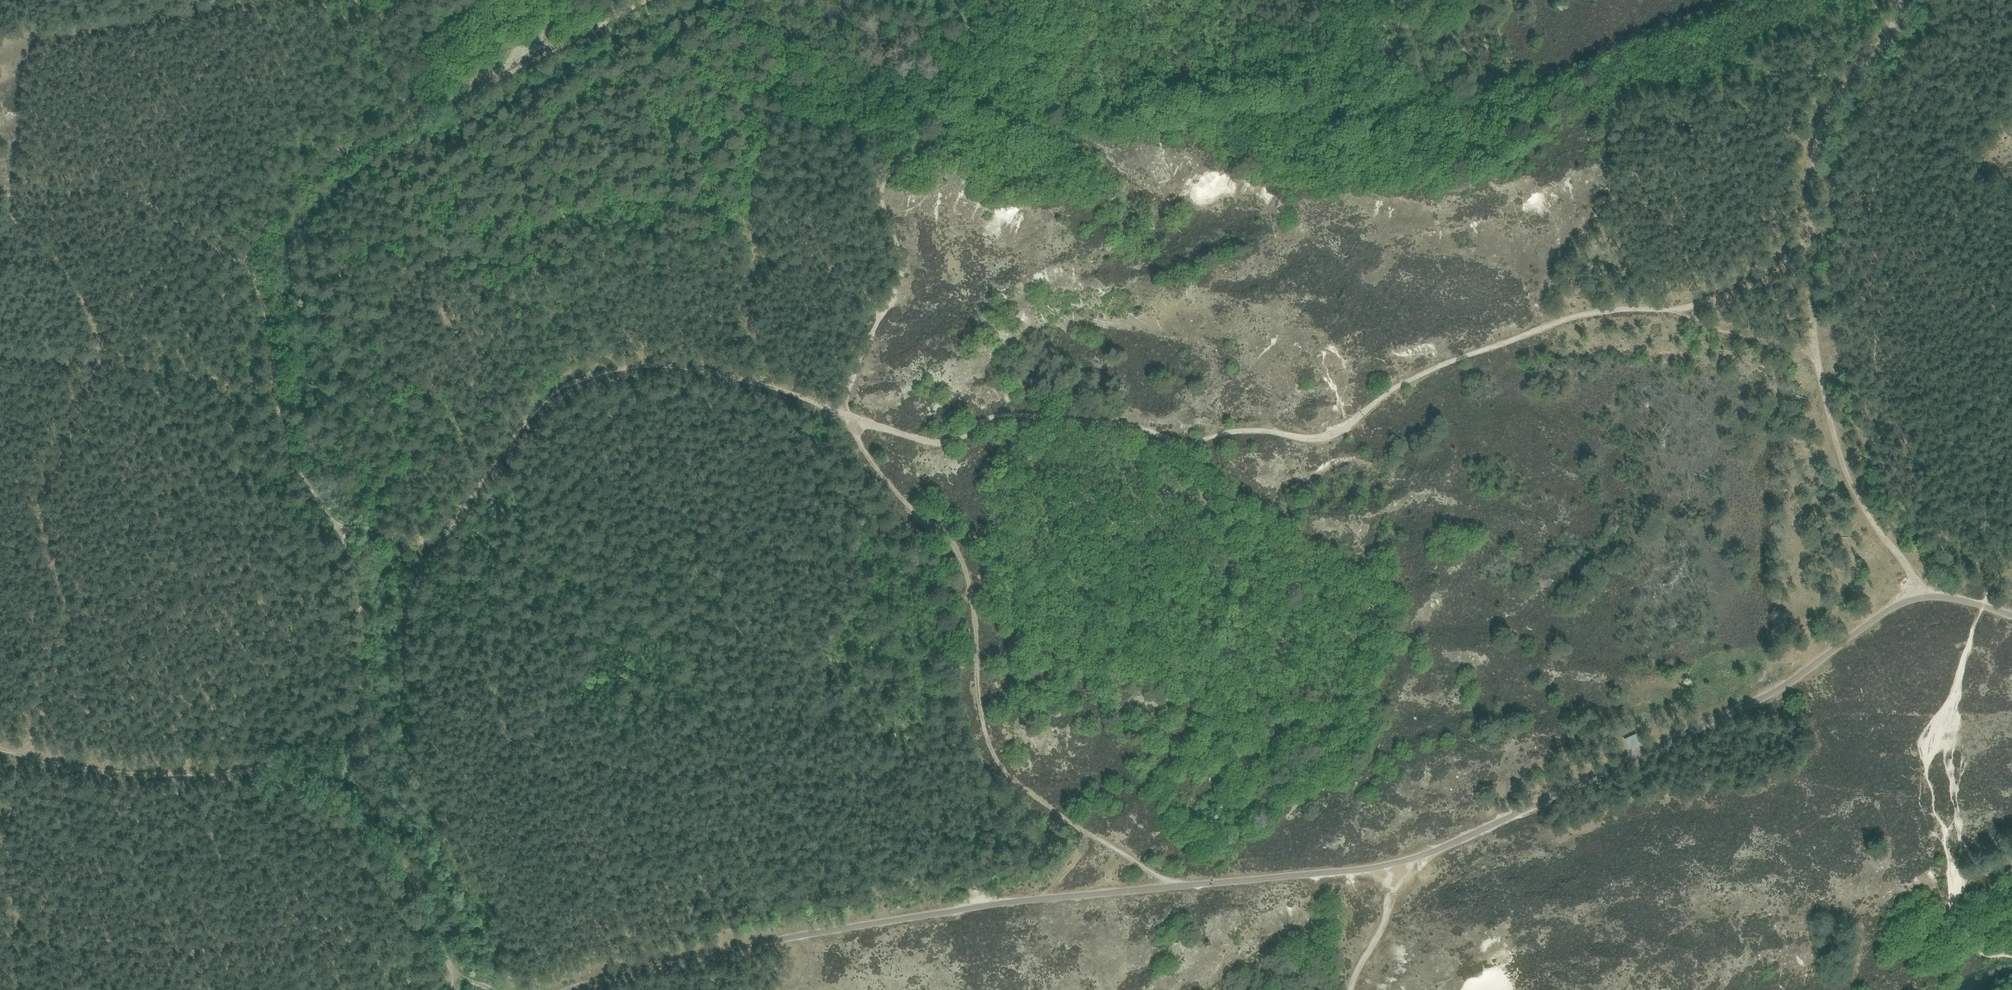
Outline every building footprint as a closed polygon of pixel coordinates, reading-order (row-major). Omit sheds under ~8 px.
[(1625,739),(1629,749),(1641,744),(1636,734),(1625,739)]
